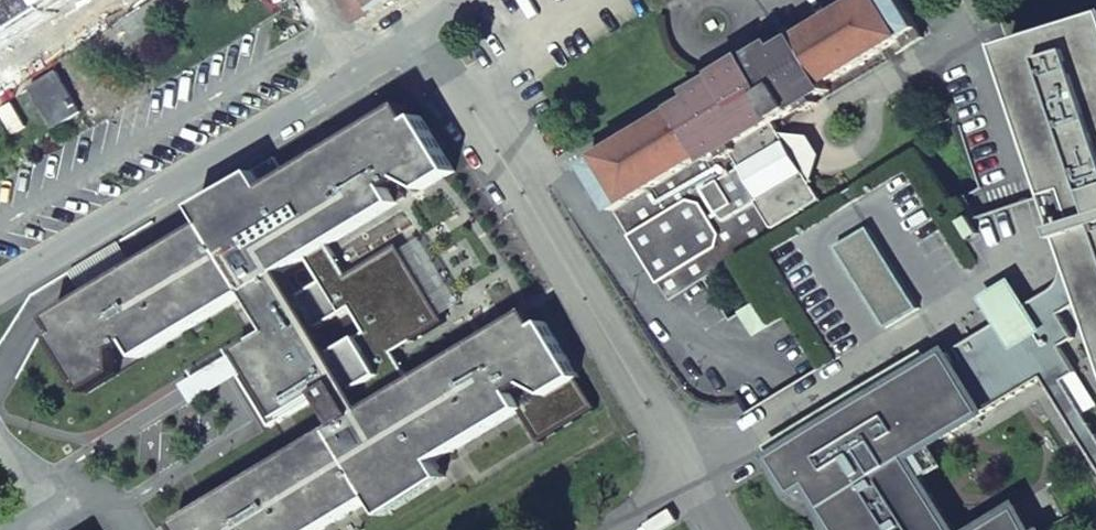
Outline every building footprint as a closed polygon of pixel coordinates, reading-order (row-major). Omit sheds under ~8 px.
[(79,0),(0,0),(0,48),(79,0)] [(358,23),(380,10),(381,12),(401,0),(344,0),(358,23)] [(803,108),(806,112),(819,105),(817,100),(830,92),(827,85),(911,34),(919,29),(901,0),(867,0),(781,52),(777,46),(695,95),(699,101),(588,167),(615,212),(708,156),(711,163),(724,155),(727,160),(735,155),(740,152),(737,147),(776,124),(803,108)] [(821,370),(746,416),(794,496),(809,486),(835,529),(951,529),(911,454),(1050,382),(1095,464),(1095,21),(1008,50),(1060,210),(1053,213),(1048,198),(990,213),(981,190),(953,206),(921,152),(827,208),(779,234),(733,262),(754,307),(767,329),(788,317),(821,370)] [(919,29),(911,34),(917,43),(925,39),(919,29)] [(30,89),(56,130),(81,114),(57,76),(56,74),(30,89)] [(477,363),(398,226),(465,187),(419,110),(45,331),(90,407),(220,331),(301,466),(192,529),(368,529),(587,401),(542,324),(477,363)] [(735,155),(763,200),(759,202),(779,234),(827,208),(813,185),(783,135),(776,124),(737,147),(740,152),(735,155)] [(783,135),(813,185),(822,157),(811,138),(783,135)] [(615,212),(668,301),(733,262),(779,234),(759,202),(763,200),(735,155),(727,160),(724,155),(711,163),(708,156),(615,212)] [(767,329),(754,307),(741,313),(753,335),(767,329)] [(1015,507),(970,529),(1027,529),(1015,507)]
